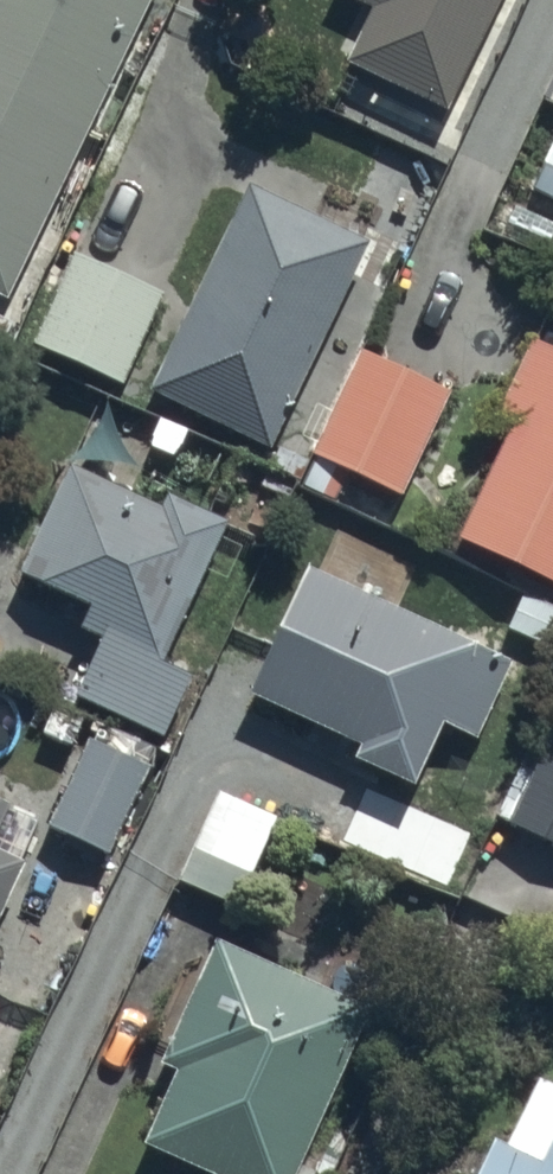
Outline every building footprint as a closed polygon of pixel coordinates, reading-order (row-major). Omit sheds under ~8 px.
[(153,0),(0,0),(0,305),(6,308),(153,0)] [(374,17),(348,69),(445,117),(503,0),(340,0),(374,17)] [(542,110),(552,115),(552,85),(542,110)] [(549,148),(528,196),(552,207),(552,149),(549,148)] [(245,190),(144,396),(268,457),(370,252),(245,190)] [(162,302),(71,260),(30,348),(122,390),(162,302)] [(532,347),(492,431),(507,438),(455,549),(552,596),(552,357),(532,347)] [(452,397),(359,357),(302,492),(339,508),(348,485),(404,509),(452,397)] [(158,514),(70,476),(23,583),(92,613),(81,638),(99,646),(74,704),(163,743),(190,682),(166,671),(229,528),(165,500),(158,514)] [(474,653),(304,579),(249,707),(359,755),(354,768),(413,793),(474,653)] [(502,727),(464,819),(552,856),(552,748),(502,727)] [(148,773),(81,743),(39,837),(106,867),(148,773)] [(278,824),(220,796),(175,888),(233,916),(278,824)] [(0,808),(0,832),(9,812),(0,808)] [(23,872),(0,862),(0,926),(23,872)] [(212,950),(158,1072),(175,1080),(144,1151),(197,1173),(300,1173),(368,1019),(212,950)] [(538,1081),(503,1149),(495,1145),(480,1173),(552,1173),(552,1089),(538,1081)]
